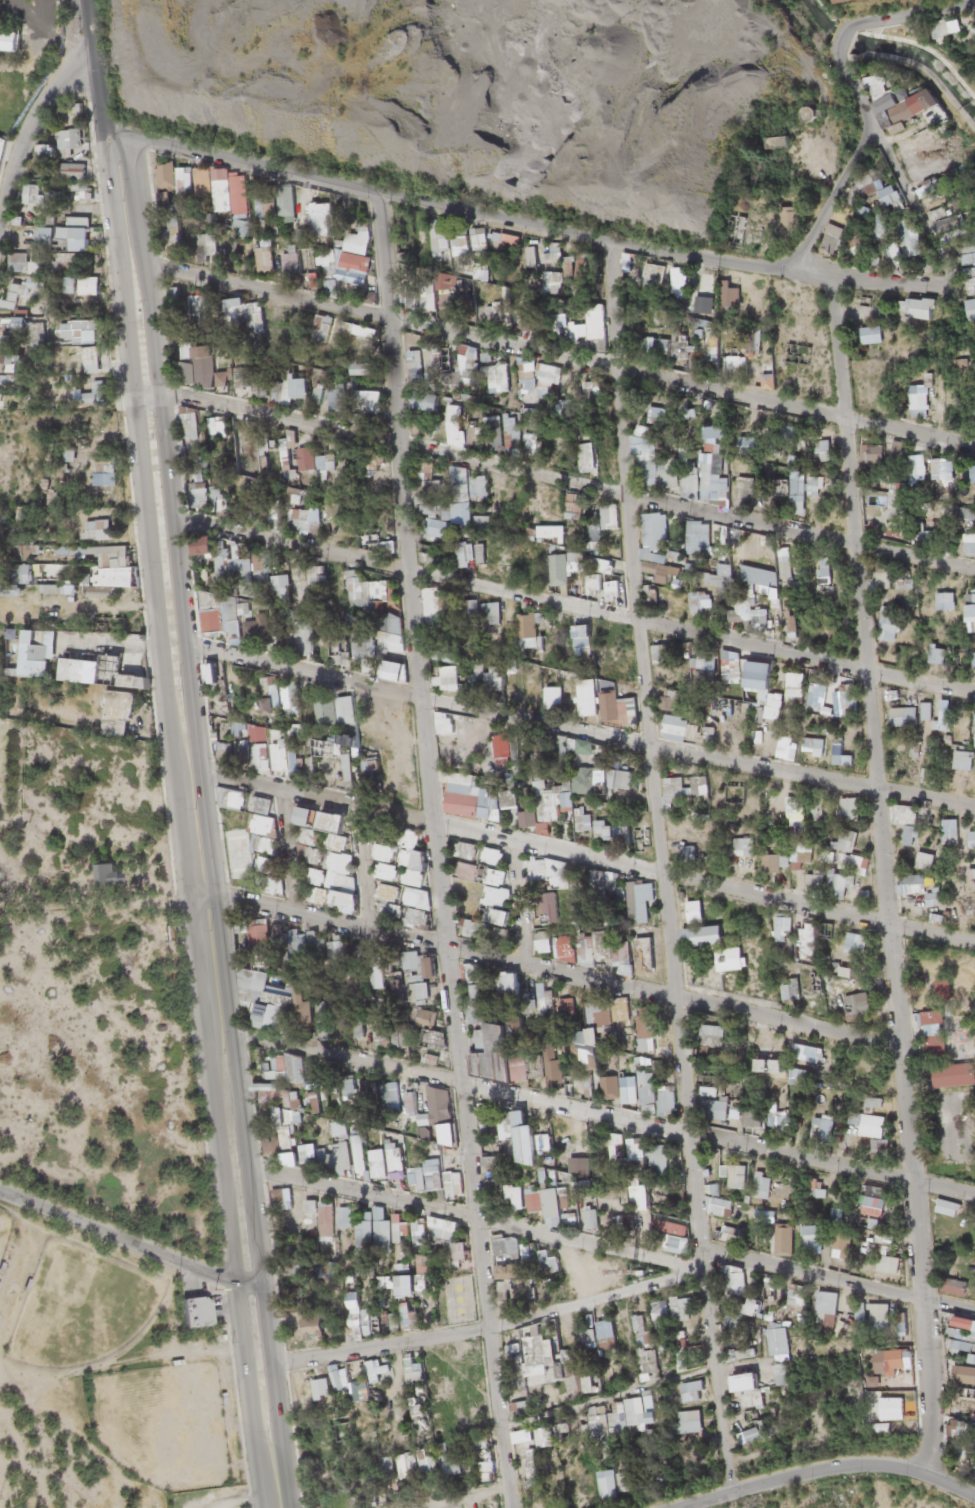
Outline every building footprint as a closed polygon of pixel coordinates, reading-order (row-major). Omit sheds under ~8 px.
[(937,880),(923,882),(926,902),(940,900),(937,880)] [(775,916),(774,974),(799,974),(800,935),(808,935),(808,917),(775,916)] [(932,1081),(973,1081),(973,1061),(932,1061),(932,1081)] [(882,1194),(859,1191),(856,1217),(879,1219),(882,1194)]
